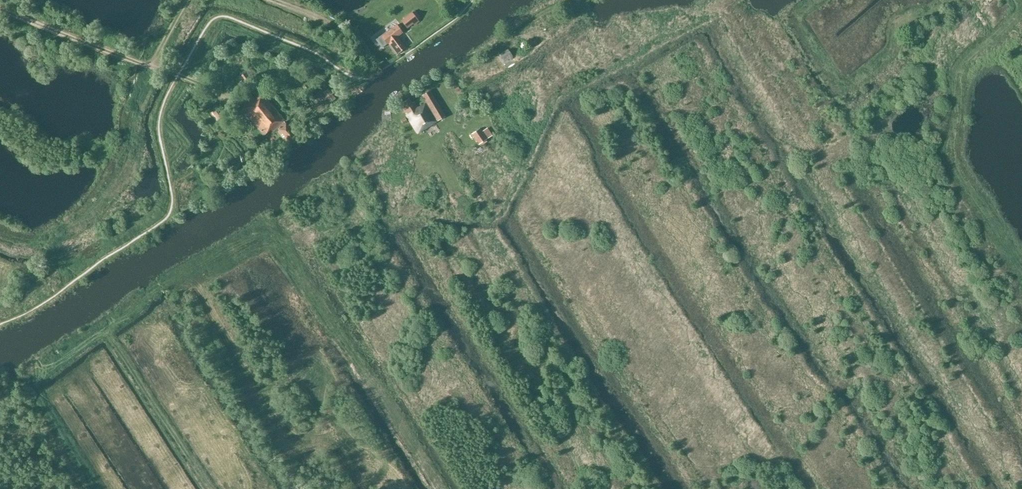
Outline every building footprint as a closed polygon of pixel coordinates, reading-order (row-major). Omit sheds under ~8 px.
[(401,21),(407,29),(413,24),(414,26),(419,22),(412,13),(401,21)] [(389,43),(397,54),(406,48),(397,36),(403,32),(397,25),(382,37),(387,44),(389,43)] [(499,55),(504,63),(510,59),(511,61),(514,59),(508,49),(499,55)] [(453,89),(458,98),(464,95),(458,86),(453,89)] [(445,116),(430,91),(422,95),(438,120),(445,116)] [(272,129),(273,131),(284,122),(279,114),(262,93),(242,109),(264,136),(272,129)] [(412,104),(409,99),(402,103),(404,105),(401,107),(417,134),(437,122),(425,103),(418,107),(414,102),(412,104)] [(289,140),(291,143),(297,138),(285,123),(279,129),(280,130),(278,131),(287,142),(289,140)] [(487,140),(479,129),(472,134),(479,144),(487,140)]
